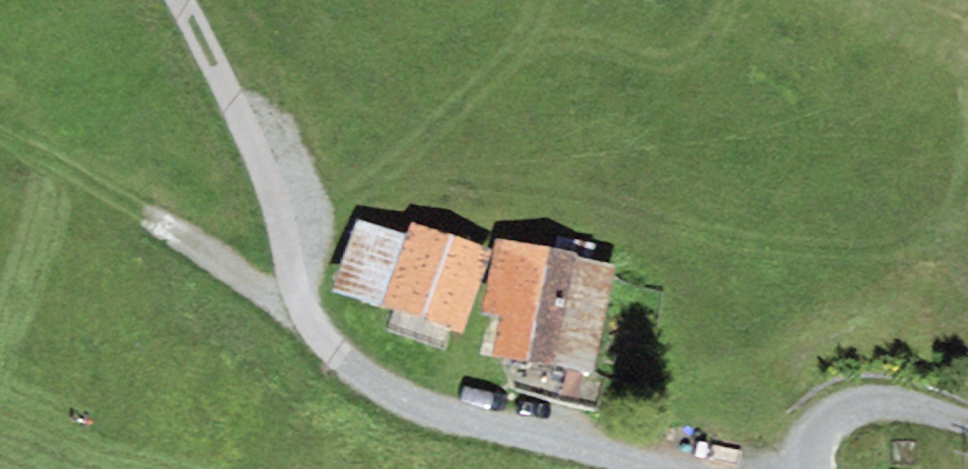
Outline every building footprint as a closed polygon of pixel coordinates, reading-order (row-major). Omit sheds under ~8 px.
[(493,248),(411,219),(405,234),(357,217),(333,287),(462,333),(493,248)] [(595,370),(612,263),(572,257),(573,249),(496,237),(483,313),(502,316),(496,355),(595,370)]
